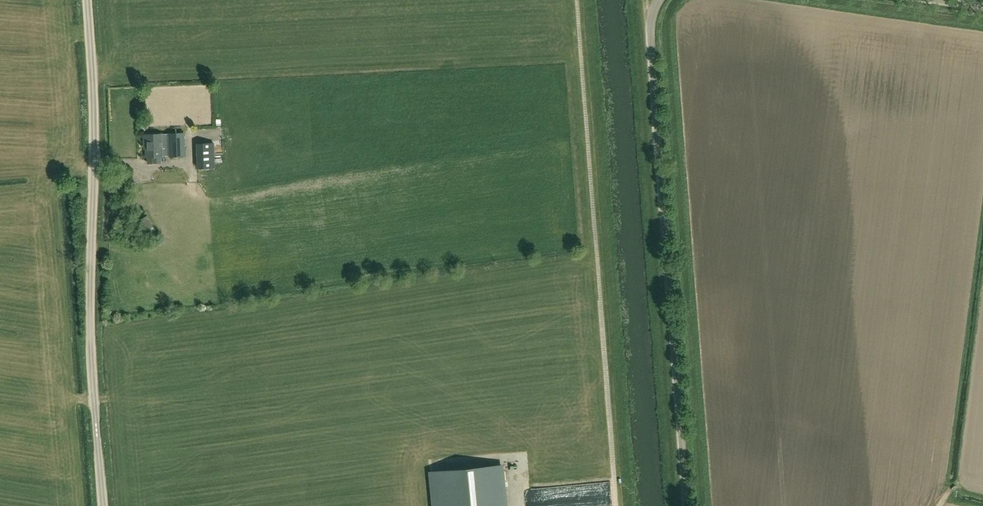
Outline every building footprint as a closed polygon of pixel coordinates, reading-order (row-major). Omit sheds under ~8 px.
[(146,157),(147,157),(148,163),(161,163),(161,157),(162,157),(162,155),(169,155),(169,156),(185,156),(184,133),(168,133),(168,134),(161,134),(143,134),(144,142),(145,142),(146,157)] [(213,143),(197,144),(198,159),(197,159),(198,168),(214,167),(214,159),(213,159),(213,143)] [(148,215),(137,220),(145,234),(145,233),(147,236),(155,232),(154,230),(155,229),(148,215)] [(503,467),(429,473),(432,505),(506,505),(503,467)]
